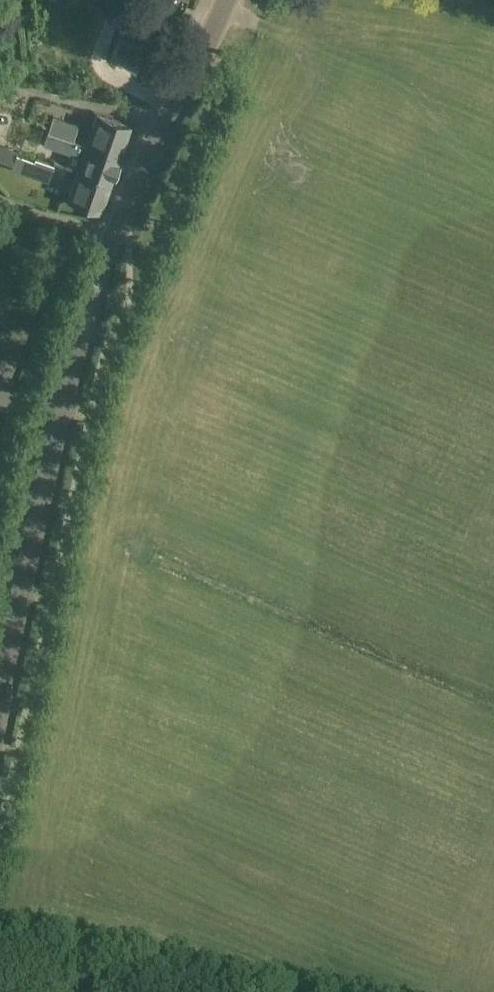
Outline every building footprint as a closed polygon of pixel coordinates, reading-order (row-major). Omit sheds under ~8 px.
[(121,40),(111,58),(136,71),(146,54),(121,40)] [(51,124),(49,132),(121,157),(132,125),(98,113),(87,145),(64,137),(66,130),(51,124)] [(112,181),(121,157),(49,132),(44,144),(83,158),(79,170),(112,181)] [(0,146),(0,162),(13,167),(18,152),(0,146)] [(39,160),(36,176),(64,182),(67,166),(39,160)] [(102,211),(112,181),(79,170),(69,199),(102,211)]
